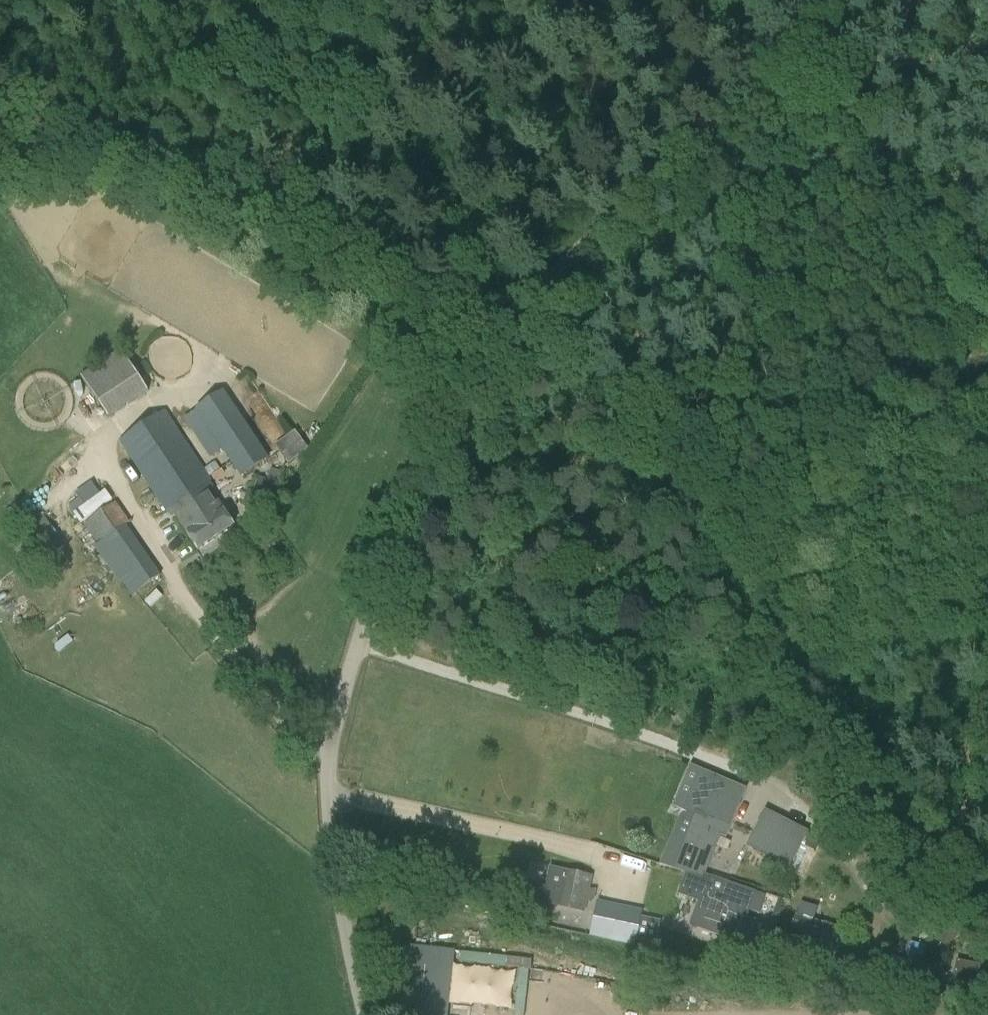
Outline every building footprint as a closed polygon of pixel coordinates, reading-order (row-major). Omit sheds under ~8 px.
[(148,392),(121,350),(81,376),(108,418),(148,392)] [(195,411),(240,478),(269,458),(225,392),(195,411)] [(199,550),(234,527),(209,490),(214,487),(209,478),(221,469),(212,455),(198,462),(165,412),(121,442),(171,518),(176,515),(199,550)] [(288,436),(275,445),(290,467),(311,452),(295,431),(288,436)] [(281,472),(271,469),(268,480),(278,483),(281,472)] [(274,482),(259,477),(255,490),(270,495),(274,482)] [(263,495),(248,490),(243,505),(259,510),(263,495)] [(84,525),(133,595),(135,594),(162,574),(127,525),(130,523),(117,504),(84,525)] [(738,804),(693,787),(684,812),(696,817),(697,816),(704,818),(704,817),(711,820),(713,813),(732,820),(738,804)] [(677,870),(686,874),(685,877),(689,879),(690,876),(703,880),(705,875),(724,825),(729,827),(732,820),(713,813),(711,820),(704,817),(704,818),(697,816),(696,817),(697,817),(677,870)] [(759,824),(747,847),(800,873),(810,855),(800,849),(801,845),(759,824)] [(562,870),(553,906),(585,913),(593,876),(562,870)] [(765,896),(755,893),(732,884),(705,875),(703,880),(690,876),(689,879),(685,877),(679,894),(746,919),(749,911),(759,914),(765,896)] [(420,948),(425,900),(415,899),(410,947),(404,947),(397,1014),(401,1014),(446,1014),(453,952),(420,948)] [(597,901),(594,917),(590,937),(635,946),(639,926),(643,910),(597,901)] [(836,927),(796,915),(792,927),(807,932),(805,939),(814,942),(816,935),(832,939),(836,927)] [(910,974),(927,981),(939,952),(922,945),(910,974)] [(854,949),(842,946),(840,953),(852,956),(854,949)] [(502,948),(499,978),(507,979),(511,949),(502,948)] [(952,985),(987,993),(987,970),(987,969),(985,965),(958,959),(952,985)]
